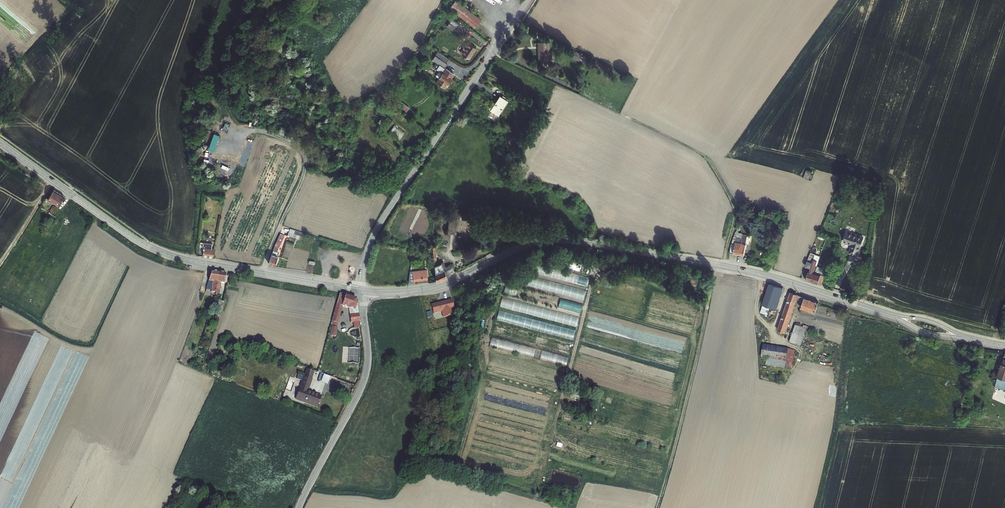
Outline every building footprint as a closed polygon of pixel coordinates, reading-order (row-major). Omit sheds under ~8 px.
[(478,19),(475,17),(476,15),(470,12),(469,13),(454,3),(451,7),(454,9),(451,14),(473,28),(478,19)] [(458,27),(451,22),(448,27),(456,32),(458,27)] [(549,58),(548,46),(548,43),(538,43),(539,58),(549,58)] [(468,44),(461,55),(468,60),(475,49),(468,44)] [(445,64),(448,60),(437,53),(431,62),(438,66),(434,71),(441,75),(436,83),(444,88),(452,75),(444,70),(447,66),(445,64)] [(509,102),(501,97),(492,112),(499,117),(509,102)] [(403,102),(399,107),(406,112),(410,107),(403,102)] [(381,125),(377,130),(382,134),(391,121),(386,117),(381,125)] [(400,139),(404,132),(394,125),(389,132),(400,139)] [(208,149),(214,151),(220,135),(214,133),(208,149)] [(48,199),(58,206),(61,202),(64,198),(53,191),(51,195),(48,199)] [(61,202),(58,206),(56,210),(60,213),(61,211),(65,205),(61,202)] [(53,208),(48,215),(55,219),(60,213),(56,210),(53,208)] [(455,233),(457,218),(460,218),(461,214),(450,212),(448,232),(455,233)] [(300,235),(302,236),(304,232),(290,229),(288,236),(299,239),(300,235)] [(743,256),(746,237),(737,235),(738,230),(736,229),(730,254),(736,255),(743,256)] [(272,251),(268,264),(274,265),(277,257),(274,255),(278,246),(284,233),(281,232),(272,251)] [(863,240),(846,235),(842,244),(850,247),(848,254),(852,256),(857,257),(863,240)] [(203,247),(200,247),(199,255),(213,257),(213,252),(214,248),(211,247),(212,244),(208,243),(207,247),(206,247),(206,243),(203,242),(203,247)] [(812,249),(805,267),(808,269),(811,260),(813,254),(814,250),(812,249)] [(572,258),(569,269),(588,274),(591,263),(572,258)] [(808,269),(806,277),(805,281),(812,283),(814,274),(813,273),(815,266),(817,259),(814,258),(813,260),(811,260),(808,269)] [(439,263),(431,268),(432,280),(432,282),(444,277),(444,276),(447,275),(450,273),(446,266),(442,268),(439,263)] [(587,285),(589,277),(538,264),(536,273),(587,285)] [(410,272),(406,272),(405,281),(404,285),(409,285),(409,282),(416,282),(423,281),(423,280),(422,271),(416,272),(417,277),(409,277),(410,272)] [(216,294),(216,292),(218,273),(211,273),(210,277),(205,294),(216,294)] [(218,273),(216,292),(220,293),(221,285),(225,286),(225,280),(226,275),(218,273)] [(824,277),(814,274),(812,283),(816,284),(821,286),(822,282),(824,277)] [(522,275),(520,284),(584,300),(586,291),(522,275)] [(505,284),(503,293),(580,312),(582,304),(505,284)] [(770,284),(763,304),(769,306),(777,309),(784,288),(770,284)] [(790,293),(789,295),(777,330),(785,333),(797,298),(798,296),(790,293)] [(331,321),(338,323),(342,310),(340,309),(341,306),(343,306),(354,309),(355,312),(350,312),(352,321),(355,321),(361,320),(357,298),(340,294),(338,300),(331,321)] [(502,298),(500,307),(576,326),(579,318),(502,298)] [(804,300),(801,309),(815,313),(818,304),(819,303),(804,298),(804,300)] [(441,317),(452,314),(450,308),(452,307),(450,300),(450,299),(445,300),(437,303),(429,306),(432,314),(440,311),(441,317)] [(760,311),(767,314),(769,306),(763,304),(760,311)] [(499,311),(497,319),(573,339),(575,330),(499,311)] [(794,344),(800,326),(795,324),(789,342),(791,343),(794,344)] [(496,325),(493,334),(570,353),(572,345),(496,325)] [(800,346),(805,328),(800,326),(794,344),(800,346)] [(493,337),(490,347),(566,367),(569,358),(493,337)] [(795,350),(763,347),(762,360),(767,360),(767,366),(786,368),(786,362),(794,363),(795,350)] [(349,362),(359,362),(359,348),(349,348),(349,362)] [(995,382),(1004,385),(1004,384),(1004,353),(995,382)] [(319,397),(306,393),(313,372),(306,370),(295,400),(316,407),(316,404),(319,405),(320,401),(318,400),(319,397)] [(328,384),(330,376),(324,375),(322,382),(328,384)] [(992,391),(1001,394),(1004,385),(995,382),(992,391)]
